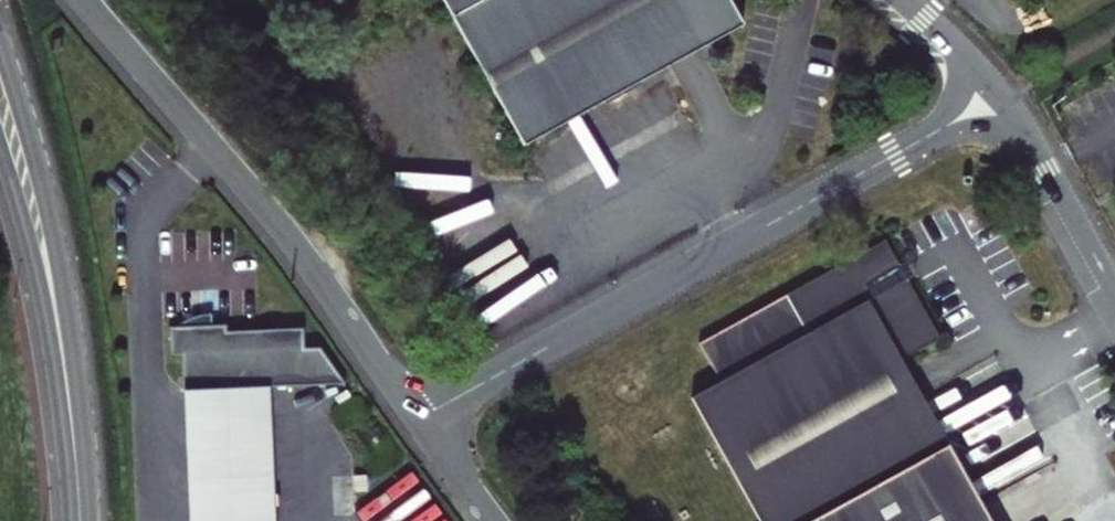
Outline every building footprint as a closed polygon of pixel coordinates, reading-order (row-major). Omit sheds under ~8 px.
[(524,147),(742,26),(728,0),(443,0),(524,147)] [(905,278),(898,264),(884,239),(698,342),(719,381),(690,397),(759,520),(990,520),(899,359),(938,337),(905,278)] [(898,264),(905,278),(915,273),(907,259),(898,264)] [(180,354),(180,391),(266,387),(344,383),(319,346),(302,347),(301,327),(225,330),(225,324),(200,325),(200,319),(191,320),(191,326),(167,327),(168,355),(180,354)] [(266,387),(180,391),(188,520),(274,520),(266,387)]
